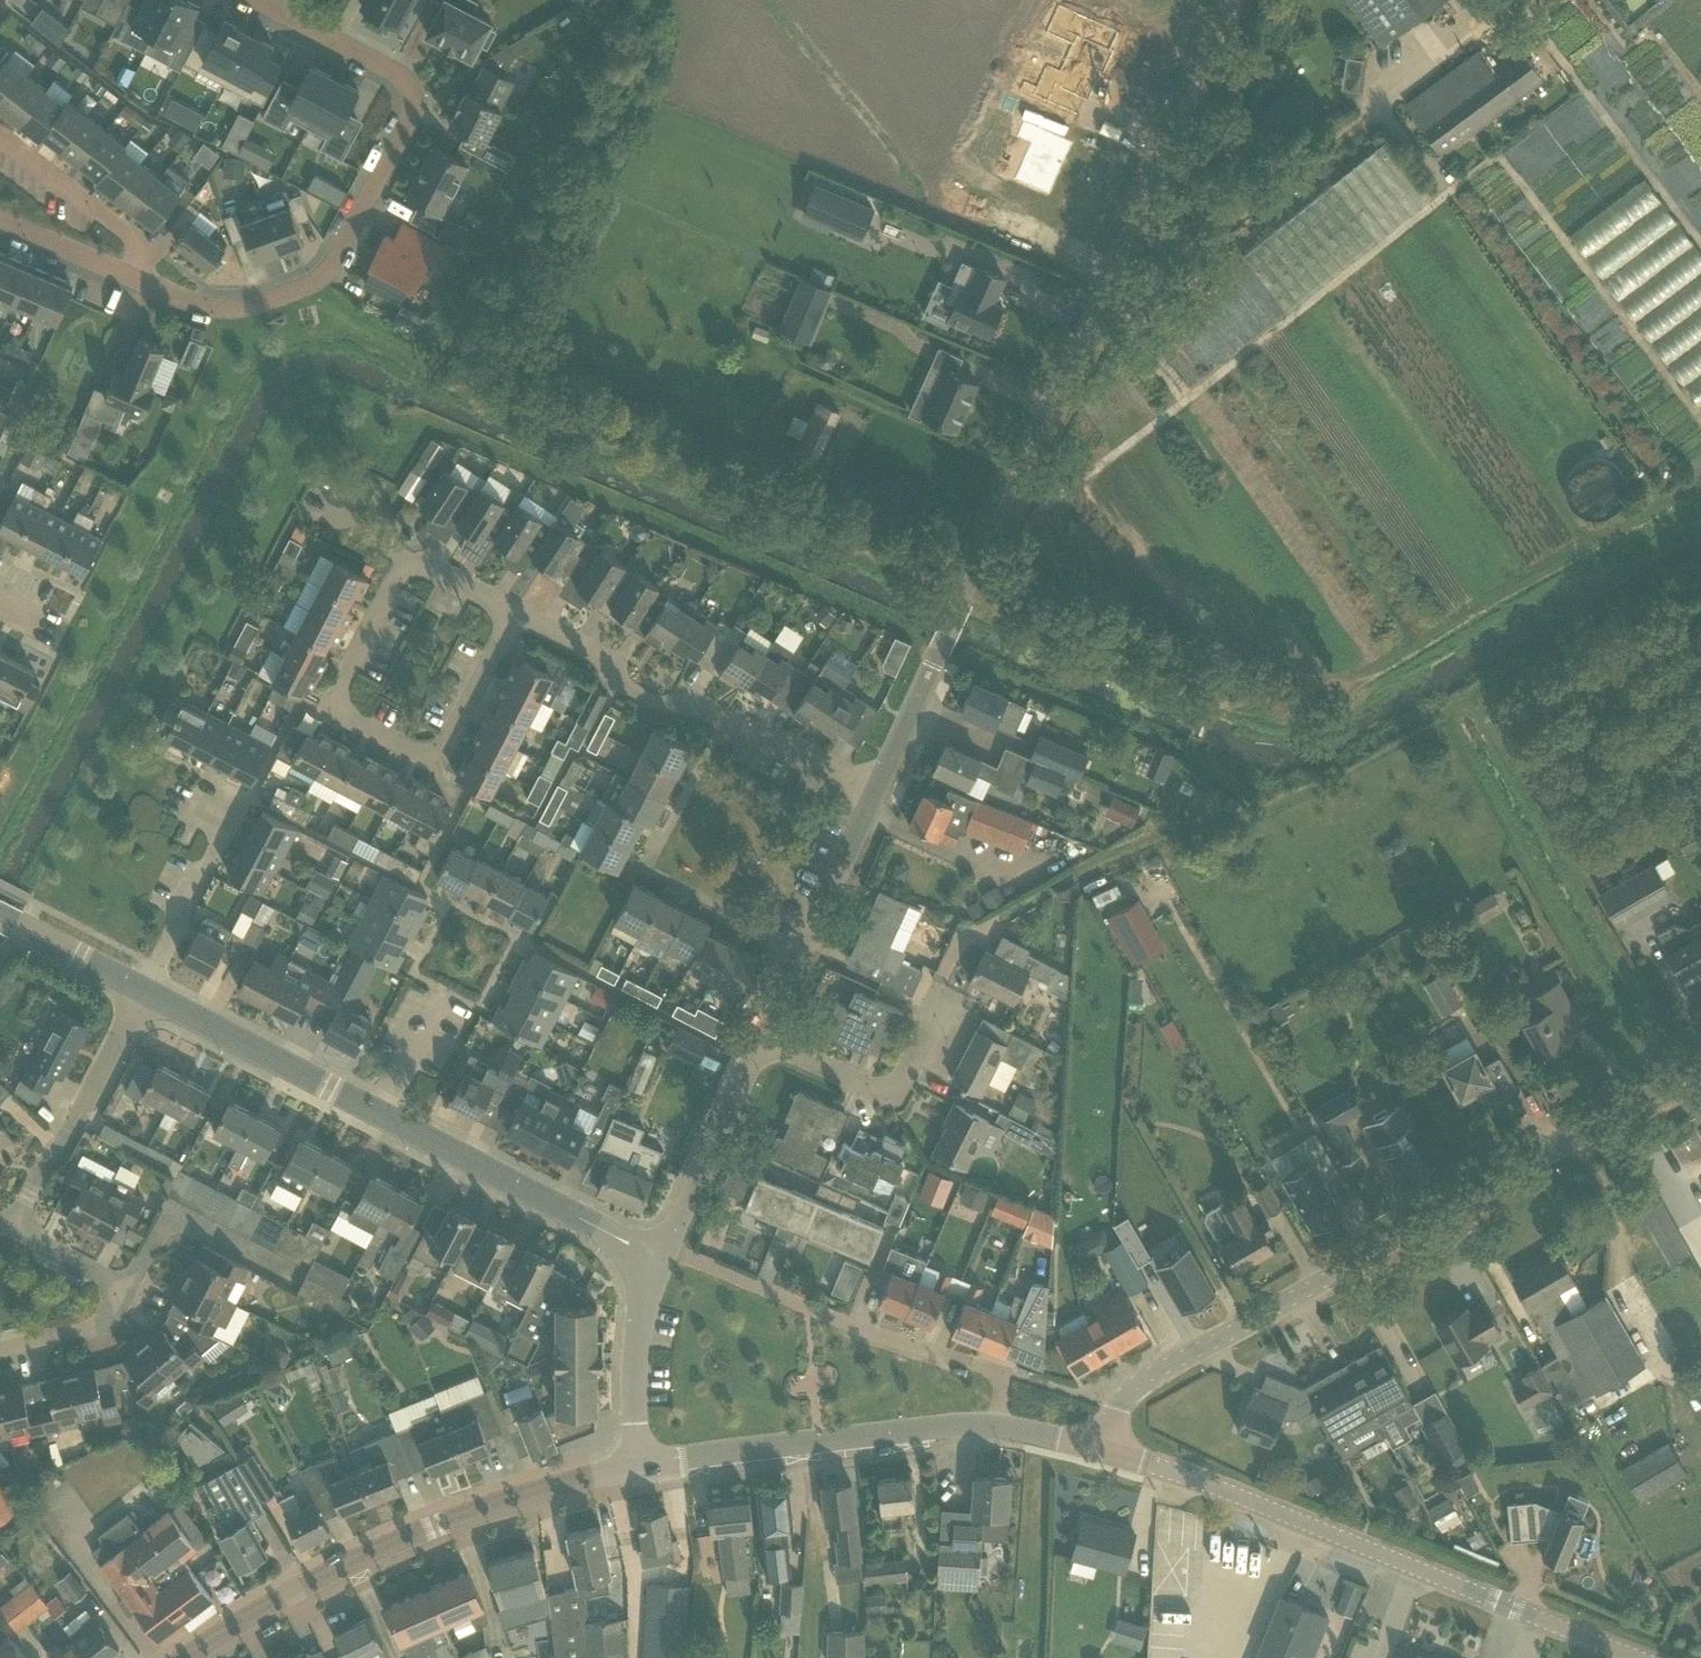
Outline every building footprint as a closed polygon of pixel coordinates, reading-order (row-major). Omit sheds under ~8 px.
[(96,13),(117,24),(129,2),(130,0),(103,0),(96,13)] [(174,0),(145,0),(140,8),(129,2),(117,24),(112,33),(124,40),(132,25),(153,37),(149,45),(150,45),(174,0)] [(150,45),(151,46),(155,37),(177,49),(172,57),(185,63),(198,39),(186,32),(200,6),(188,0),(174,0),(150,45)] [(362,8),(400,27),(414,0),(366,0),(362,8)] [(491,23),(473,13),(479,2),(476,0),(453,0),(452,2),(448,0),(445,0),(427,34),(473,58),(480,44),(488,49),(497,30),(490,26),(491,23)] [(1130,9),(1135,0),(1114,0),(1130,9)] [(1382,46),(1437,5),(1433,0),(1348,0),(1382,46)] [(1566,0),(1537,0),(1534,3),(1700,218),(1700,173),(1566,0)] [(1119,30),(1056,2),(1055,4),(1057,5),(1045,31),(1071,43),(1059,69),(1046,63),(1036,86),(1023,80),(1020,86),(1019,85),(1018,87),(1077,114),(1078,112),(1076,111),(1082,98),(1087,100),(1099,72),(1103,74),(1113,49),(1110,47),(1117,31),(1119,32),(1119,30)] [(43,7),(32,22),(60,44),(69,27),(43,7)] [(223,83),(251,32),(226,19),(219,32),(206,25),(185,63),(198,70),(223,83)] [(263,104),(284,65),(269,58),(275,45),(251,32),(223,83),(263,104)] [(507,46),(515,58),(533,47),(531,44),(526,35),(507,46)] [(47,45),(37,38),(30,48),(39,55),(47,45)] [(27,74),(9,60),(14,53),(3,45),(0,49),(0,106),(2,108),(27,74)] [(1542,79),(1520,49),(1491,70),(1478,52),(1469,59),(1468,57),(1466,59),(1468,61),(1407,105),(1442,152),(1542,79)] [(55,51),(47,62),(59,72),(67,61),(55,51)] [(1341,87),(1359,90),(1364,57),(1345,55),(1341,87)] [(309,128),(335,78),(311,65),(297,91),(281,83),(263,117),(285,129),(291,119),(309,128)] [(455,114),(449,124),(485,143),(502,110),(500,108),(514,81),(484,65),(470,93),(467,91),(461,102),(458,100),(452,112),(455,114)] [(88,74),(79,67),(73,75),(82,82),(88,74)] [(21,123),(47,89),(27,74),(2,108),(21,123)] [(335,78),(309,128),(326,137),(321,148),(343,160),(361,126),(346,117),(360,91),(335,78)] [(107,89),(98,82),(92,89),(101,96),(107,89)] [(41,138),(44,134),(69,101),(68,100),(65,104),(47,89),(21,123),(41,138)] [(44,134),(62,148),(87,115),(69,101),(44,134)] [(205,115),(189,107),(180,123),(196,131),(205,115)] [(144,118),(138,114),(133,121),(139,126),(144,118)] [(106,130),(87,115),(62,148),(81,163),(106,130)] [(1031,141),(1014,178),(1049,194),(1073,141),(1024,118),(1016,135),(1031,141)] [(154,125),(147,120),(140,128),(147,134),(154,125)] [(181,128),(171,140),(183,149),(192,137),(181,128)] [(99,177),(124,144),(106,130),(81,163),(99,177)] [(246,138),(230,130),(222,146),(237,154),(246,138)] [(257,144),(246,138),(237,154),(249,160),(257,144)] [(1362,250),(1432,194),(1388,139),(1242,255),(1287,311),(1304,297),(1362,250)] [(195,155),(210,167),(219,154),(204,143),(195,155)] [(116,196),(141,163),(123,149),(126,145),(124,144),(99,177),(97,181),(116,196)] [(517,156),(495,144),(487,158),(510,170),(517,156)] [(468,164),(434,146),(406,197),(441,215),(468,164)] [(245,159),(225,158),(224,171),(223,177),(244,178),(244,173),(245,159)] [(161,178),(160,177),(141,163),(116,196),(136,211),(161,178)] [(180,215),(190,202),(196,194),(186,186),(190,181),(169,165),(160,177),(161,178),(136,211),(155,226),(169,207),(180,215)] [(190,202),(199,209),(213,192),(207,179),(196,194),(190,202)] [(802,213),(862,239),(876,207),(816,181),(802,213)] [(1645,181),(1572,237),(1700,407),(1700,254),(1645,181)] [(338,185),(330,200),(340,206),(348,191),(338,185)] [(261,199),(266,214),(281,256),(299,249),(298,245),(305,243),(297,223),(310,218),(301,193),(290,197),(287,190),(261,199)] [(1500,214),(1699,475),(1700,473),(1700,437),(1520,199),(1500,214)] [(199,209),(190,202),(180,215),(173,223),(184,231),(176,242),(209,267),(225,246),(192,221),(201,210),(199,209)] [(233,242),(246,238),(254,260),(261,258),(263,262),(281,256),(266,214),(241,223),(237,212),(224,217),(233,242)] [(437,236),(465,250),(475,230),(448,216),(437,236)] [(371,264),(375,266),(365,284),(399,302),(409,283),(415,287),(430,259),(437,263),(446,246),(403,223),(395,239),(386,235),(371,264)] [(13,303),(28,268),(21,265),(22,261),(8,255),(0,273),(0,298),(13,303)] [(973,329),(990,335),(1003,307),(994,303),(1005,278),(973,265),(972,267),(963,261),(944,301),(952,305),(945,321),(971,333),(973,329)] [(13,303),(35,313),(52,274),(37,267),(35,271),(28,268),(13,303)] [(835,276),(822,270),(816,284),(830,290),(835,276)] [(67,280),(52,274),(35,313),(58,322),(73,287),(65,284),(67,280)] [(781,330),(810,342),(831,290),(830,290),(816,284),(803,278),(781,330)] [(403,305),(396,317),(419,329),(425,318),(403,305)] [(140,337),(124,375),(148,386),(165,348),(140,337)] [(191,338),(180,362),(193,367),(204,343),(191,338)] [(5,349),(18,355),(21,346),(9,341),(5,349)] [(21,346),(18,355),(30,360),(34,352),(21,346)] [(923,416),(957,431),(978,384),(932,363),(918,394),(930,400),(923,416)] [(156,389),(148,386),(124,375),(116,372),(107,392),(95,387),(85,412),(97,417),(118,426),(126,405),(145,413),(156,389)] [(12,391),(21,394),(26,382),(17,379),(12,391)] [(16,406),(21,394),(12,391),(8,403),(16,406)] [(165,394),(160,407),(173,412),(178,399),(165,394)] [(796,451),(816,460),(839,412),(820,402),(796,451)] [(5,427),(0,438),(9,442),(14,430),(5,427)] [(77,432),(68,452),(86,460),(95,440),(77,432)] [(9,442),(0,438),(0,439),(0,452),(4,454),(9,442)] [(39,469),(41,467),(47,455),(29,446),(21,460),(39,469)] [(1626,493),(1627,486),(1626,480),(1624,474),(1621,468),(1617,463),(1613,460),(1606,456),(1601,455),(1593,455),(1588,456),(1582,458),(1577,460),(1572,465),(1569,470),(1566,475),(1565,481),(1565,487),(1566,493),(1568,500),(1571,505),(1575,509),(1581,513),(1586,515),(1593,516),(1598,516),(1609,514),(1614,510),(1619,506),(1624,498),(1626,493)] [(454,506),(465,513),(478,491),(468,485),(468,484),(445,469),(420,507),(432,514),(429,520),(440,528),(454,506)] [(116,485),(106,480),(105,482),(101,489),(112,495),(116,485)] [(518,503),(519,504),(526,493),(514,486),(512,488),(507,497),(518,503)] [(465,538),(477,546),(488,529),(498,535),(518,503),(507,497),(505,502),(482,487),(479,492),(478,491),(465,513),(457,525),(469,532),(465,538)] [(45,492),(36,488),(30,501),(16,494),(0,525),(0,530),(20,540),(45,492)] [(20,540),(41,551),(60,516),(47,509),(53,497),(45,492),(20,540)] [(539,548),(553,526),(531,512),(519,504),(518,503),(498,535),(495,541),(506,549),(503,554),(514,562),(528,541),(539,548)] [(63,562),(88,514),(79,510),(73,523),(60,516),(41,551),(63,562)] [(585,542),(579,538),(581,536),(580,535),(584,527),(563,513),(560,518),(558,517),(553,526),(539,548),(532,558),(544,565),(540,571),(552,579),(563,562),(573,569),(566,580),(567,580),(582,556),(578,553),(585,542)] [(88,514),(63,562),(85,573),(103,539),(90,532),(97,519),(88,514)] [(650,528),(636,523),(633,525),(631,531),(633,536),(637,540),(642,541),(650,528)] [(290,538),(284,550),(296,557),(303,544),(290,538)] [(601,603),(611,587),(624,568),(625,565),(602,550),(594,563),(582,556),(567,580),(567,581),(576,568),(586,574),(574,593),(586,601),(589,595),(601,603)] [(322,585),(351,600),(355,592),(360,595),(369,579),(321,554),(309,578),(322,585)] [(634,574),(624,568),(611,587),(622,594),(608,615),(620,623),(623,617),(635,625),(653,596),(659,588),(635,572),(634,574)] [(278,592),(284,580),(271,573),(265,585),(278,592)] [(278,592),(265,585),(258,598),(272,604),(278,592)] [(351,600),(322,585),(310,609),(344,626),(352,611),(347,608),(351,600)] [(662,639),(671,645),(695,609),(698,604),(690,599),(686,601),(681,607),(680,607),(667,599),(665,603),(653,596),(635,625),(633,628),(645,636),(646,635),(659,643),(662,639)] [(835,616),(825,606),(815,616),(826,626),(835,616)] [(336,643),(344,626),(310,609),(298,632),(326,647),(330,640),(336,643)] [(707,667),(732,630),(734,627),(720,619),(717,625),(707,618),(708,618),(695,609),(671,645),(685,654),(688,650),(697,655),(695,659),(707,667)] [(854,622),(842,618),(839,629),(851,632),(854,622)] [(248,620),(242,633),(253,640),(260,626),(248,620)] [(736,678),(746,684),(776,639),(775,638),(773,642),(751,627),(744,638),(732,630),(707,667),(720,675),(721,674),(733,682),(736,678)] [(326,647),(298,632),(285,656),(319,674),(328,658),(322,655),(326,647)] [(253,640),(242,633),(235,646),(247,652),(253,640)] [(903,660),(911,644),(910,644),(896,637),(890,649),(892,654),(903,660)] [(769,698),(781,706),(804,671),(787,661),(794,650),(776,639),(746,684),(760,693),(763,688),(772,694),(769,698)] [(234,659),(241,663),(246,652),(235,646),(234,646),(228,656),(230,657),(231,657),(234,659)] [(13,660),(0,653),(0,685),(13,660)] [(311,690),(319,674),(285,656),(273,680),(301,695),(305,687),(311,690)] [(13,660),(0,685),(0,697),(27,712),(41,684),(31,679),(35,671),(13,660)] [(506,681),(541,699),(551,704),(557,691),(560,693),(566,681),(553,675),(524,660),(520,668),(514,665),(506,681)] [(842,691),(845,687),(851,678),(826,662),(822,667),(811,660),(804,671),(781,706),(794,714),(795,712),(808,721),(811,716),(821,723),(842,691)] [(235,661),(229,672),(241,679),(247,667),(235,661)] [(528,723),(541,699),(506,681),(498,697),(503,700),(499,708),(528,723)] [(1016,735),(1020,725),(1029,706),(975,682),(962,710),(1016,735)] [(274,699),(276,700),(285,705),(290,708),(291,709),(296,699),(278,690),(273,687),(269,697),(270,697),(274,699)] [(845,687),(842,691),(821,723),(834,732),(837,727),(842,730),(839,734),(856,745),(872,721),(860,714),(868,702),(845,687)] [(577,718),(591,725),(603,702),(590,695),(577,718)] [(184,744),(189,747),(207,713),(201,710),(174,696),(161,722),(162,722),(165,716),(170,718),(176,706),(180,708),(174,720),(166,735),(184,744)] [(214,700),(207,713),(189,747),(201,753),(210,758),(228,724),(235,711),(226,706),(214,700)] [(490,713),(481,729),(516,747),(528,723),(499,708),(495,716),(490,713)] [(622,732),(626,723),(606,712),(597,730),(606,735),(608,732),(619,738),(622,732)] [(566,742),(570,744),(579,749),(591,725),(577,718),(573,727),(574,727),(566,742)] [(232,769),(249,735),(228,724),(210,758),(232,769)] [(308,732),(293,724),(277,754),(294,763),(290,770),(314,783),(318,775),(336,740),(319,731),(316,737),(308,733),(308,732)] [(678,772),(691,747),(656,728),(643,754),(678,772)] [(479,748),(475,756),(504,771),(516,747),(481,729),(473,745),(479,748)] [(598,752),(606,735),(597,730),(587,747),(598,752)] [(1040,733),(1031,756),(1036,758),(1066,770),(1080,776),(1089,753),(1040,733)] [(254,780),(271,746),(249,735),(232,769),(254,780)] [(570,744),(566,742),(558,738),(551,751),(564,757),(570,744)] [(351,748),(336,740),(318,775),(340,787),(334,798),(335,799),(356,758),(348,754),(351,748)] [(935,770),(955,779),(970,786),(976,774),(997,783),(996,786),(1013,794),(1021,777),(983,760),(983,759),(947,743),(935,770)] [(1145,772),(1166,780),(1176,753),(1155,746),(1145,772)] [(665,797),(678,772),(643,754),(629,779),(665,797)] [(364,799),(382,765),(366,756),(363,762),(356,758),(335,799),(357,810),(364,799)] [(492,794),(504,771),(475,756),(471,763),(465,760),(457,777),(492,794)] [(1057,792),(1066,770),(1036,758),(1027,779),(1057,792)] [(583,764),(574,759),(565,776),(574,781),(583,764)] [(398,773),(382,765),(364,799),(387,811),(388,812),(403,783),(395,779),(398,773)] [(546,793),(552,779),(540,773),(534,786),(546,793)] [(616,804),(644,819),(651,823),(665,797),(629,779),(618,773),(615,781),(615,786),(624,790),(616,804)] [(403,783),(388,812),(413,824),(430,790),(413,781),(410,787),(403,783)] [(549,802),(558,806),(568,788),(559,784),(549,802)] [(570,785),(568,788),(559,805),(574,813),(585,793),(575,788),(570,785)] [(295,819),(302,807),(300,806),(307,793),(292,786),(286,799),(275,794),(269,806),(295,819)] [(528,798),(540,804),(546,793),(534,786),(528,798)] [(445,798),(430,790),(413,824),(424,830),(415,846),(431,854),(440,837),(437,836),(450,808),(442,803),(445,798)] [(954,805),(925,792),(909,825),(954,846),(962,829),(946,822),(954,805)] [(1114,796),(1107,814),(1133,825),(1140,807),(1114,796)] [(1233,812),(1239,802),(1229,797),(1224,807),(1233,812)] [(630,844),(644,819),(616,804),(608,800),(595,826),(630,844)] [(1022,851),(1033,823),(976,800),(965,829),(1022,851)] [(549,823),(558,806),(549,802),(540,819),(549,823)] [(499,820),(504,810),(491,803),(486,813),(499,820)] [(312,812),(302,807),(295,819),(305,824),(312,812)] [(252,832),(287,850),(298,828),(264,810),(252,832)] [(504,810),(499,820),(510,826),(515,816),(504,810)] [(551,835),(550,834),(527,823),(522,833),(546,845),(551,835)] [(1048,828),(1033,823),(1031,830),(1045,835),(1048,828)] [(329,836),(342,843),(348,831),(335,824),(329,836)] [(617,869),(630,844),(595,826),(582,851),(617,869)] [(342,843),(353,849),(359,837),(348,831),(342,843)] [(252,832),(241,854),(276,872),(287,850),(252,832)] [(546,845),(557,851),(563,841),(551,835),(546,845)] [(453,847),(438,876),(462,888),(478,857),(476,860),(453,847)] [(382,849),(381,851),(376,861),(390,868),(396,856),(382,849)] [(241,854),(230,875),(264,893),(276,872),(241,854)] [(327,871),(338,877),(339,878),(348,862),(346,861),(335,855),(327,871)] [(407,861),(396,856),(390,868),(401,873),(407,861)] [(464,887),(487,899),(502,870),(478,857),(462,888),(463,889),(464,887)] [(365,864),(354,859),(348,871),(358,877),(365,864)] [(1619,926),(1672,896),(1652,862),(1599,892),(1619,926)] [(509,913),(510,913),(526,882),(502,870),(487,899),(510,911),(509,913)] [(337,880),(322,872),(312,891),(327,899),(337,880)] [(386,874),(386,875),(373,898),(421,923),(428,908),(423,905),(427,896),(386,874)] [(527,882),(526,882),(510,913),(534,926),(549,897),(526,885),(527,882)] [(640,933),(641,933),(660,897),(635,883),(616,920),(617,920),(640,933)] [(1007,901),(997,885),(981,896),(991,912),(1007,901)] [(922,911),(879,891),(875,901),(881,904),(858,955),(881,966),(881,965),(886,967),(880,980),(913,995),(923,971),(902,962),(906,952),(903,951),(890,945),(899,924),(912,931),(922,911)] [(312,925),(327,899),(316,893),(311,903),(307,900),(297,917),(312,925)] [(347,899),(336,893),(330,905),(340,911),(347,899)] [(1472,904),(1482,921),(1502,910),(1493,893),(1472,904)] [(250,894),(242,910),(253,916),(261,900),(250,894)] [(1129,961),(1164,946),(1142,896),(1108,911),(1129,961)] [(685,910),(660,897),(641,933),(635,944),(660,957),(666,946),(685,910)] [(413,938),(421,923),(373,898),(361,922),(403,943),(407,935),(413,938)] [(966,907),(974,920),(987,913),(979,899),(966,907)] [(688,967),(707,931),(711,923),(685,910),(666,946),(692,959),(688,967)] [(237,951),(245,937),(232,930),(206,917),(183,960),(210,974),(220,954),(232,961),(237,951)] [(298,919),(302,936),(309,924),(298,919)] [(1682,976),(1696,968),(1700,977),(1700,919),(1686,927),(1674,924),(1658,933),(1671,953),(1669,954),(1682,976)] [(266,929),(253,922),(245,937),(237,951),(251,958),(266,929)] [(353,947),(365,953),(396,970),(404,954),(399,951),(403,943),(361,922),(349,945),(353,947)] [(732,944),(707,931),(688,967),(713,980),(732,944)] [(1003,935),(994,953),(987,949),(970,981),(1013,1003),(1029,973),(1050,984),(1048,989),(1068,999),(1069,974),(1028,953),(1030,949),(1003,935)] [(757,958),(732,944),(713,980),(739,993),(757,958)] [(324,1034),(356,1050),(372,1020),(351,1009),(365,982),(352,975),(365,953),(353,947),(334,983),(320,1011),(333,1017),(324,1034)] [(526,958),(518,973),(567,999),(579,976),(535,952),(531,961),(526,958)] [(239,989),(267,1004),(284,973),(291,960),(278,953),(271,966),(255,960),(239,989)] [(291,960),(284,973),(267,1004),(294,1018),(303,1002),(320,1011),(334,983),(306,968),(291,960)] [(597,974),(615,983),(620,974),(608,967),(602,964),(597,974)] [(515,991),(511,1000),(554,1022),(567,999),(518,973),(510,988),(515,991)] [(640,996),(645,987),(627,977),(623,987),(640,996)] [(1528,1022),(1545,1053),(1572,1038),(1566,1027),(1579,1019),(1559,983),(1533,997),(1542,1014),(1528,1022)] [(1462,1003),(1450,984),(1431,995),(1442,1015),(1462,1003)] [(607,1007),(613,994),(597,986),(591,999),(607,1007)] [(662,995),(645,987),(640,996),(658,1005),(662,995)] [(838,1000),(824,1032),(856,1047),(858,1043),(866,1047),(864,1051),(865,1051),(873,1036),(889,1043),(904,1012),(856,989),(849,1005),(838,1000)] [(554,1022),(511,1000),(507,1007),(501,1005),(493,1020),(542,1046),(554,1022)] [(1283,1007),(1280,1000),(1258,1012),(1268,1030),(1290,1019),(1288,1015),(1294,1012),(1290,1003),(1283,1007)] [(691,1023),(695,1013),(678,1004),(673,1014),(691,1023)] [(724,1021),(705,1010),(698,1007),(695,1013),(691,1023),(716,1036),(724,1021)] [(19,1075),(48,1091),(57,1074),(63,1077),(74,1057),(71,1056),(76,1046),(79,1047),(90,1027),(59,1010),(33,1059),(29,1057),(19,1075)] [(1026,1039),(983,1018),(966,1052),(968,1054),(965,1060),(962,1058),(952,1079),(982,1094),(988,1082),(1004,1090),(1017,1066),(1021,1068),(1034,1044),(1026,1039)] [(592,1040),(599,1026),(585,1019),(578,1033),(592,1040)] [(1166,1036),(1178,1029),(1172,1020),(1160,1027),(1166,1036)] [(709,1041),(678,1026),(666,1048),(698,1064),(709,1041)] [(1061,1045),(1053,1039),(1048,1045),(1056,1052),(1061,1045)] [(467,1070),(453,1096),(451,1100),(479,1114),(487,1098),(498,1104),(515,1071),(523,1055),(511,1049),(499,1071),(489,1065),(482,1078),(467,1070)] [(1444,1068),(1461,1100),(1477,1091),(1481,1099),(1497,1090),(1501,1098),(1518,1089),(1500,1057),(1486,1065),(1477,1049),(1444,1068)] [(169,1107),(185,1077),(159,1063),(155,1071),(142,1064),(135,1078),(148,1084),(143,1094),(169,1107)] [(515,1071),(498,1104),(517,1114),(508,1130),(539,1146),(564,1097),(548,1089),(547,1085),(534,1078),(530,1080),(515,1071)] [(195,1120),(209,1090),(185,1077),(169,1107),(195,1120)] [(10,1092),(0,1082),(0,1103),(10,1092)] [(598,1115),(578,1105),(579,1105),(564,1097),(539,1146),(569,1161),(585,1131),(603,1140),(613,1115),(623,1090),(609,1082),(601,1098),(606,1100),(598,1115)] [(1341,1123),(1362,1111),(1349,1088),(1325,1102),(1338,1125),(1339,1124),(1340,1125),(1341,1124),(1341,1123)] [(827,1157),(814,1151),(823,1130),(835,1136),(847,1113),(798,1091),(785,1119),(791,1121),(784,1138),(778,1135),(770,1152),(819,1174),(827,1157)] [(1009,1112),(1025,1119),(1034,1099),(1019,1092),(1009,1112)] [(240,1144),(255,1114),(230,1100),(216,1131),(240,1144)] [(1413,1126),(1405,1112),(1399,1102),(1363,1122),(1377,1146),(1386,1141),(1391,1150),(1385,1153),(1404,1188),(1429,1173),(1405,1130),(1413,1126)] [(989,1121),(955,1104),(945,1122),(948,1124),(935,1151),(965,1166),(989,1121)] [(1055,1140),(1000,1112),(994,1125),(1048,1153),(1055,1140)] [(265,1157),(280,1127),(255,1114),(240,1144),(229,1163),(239,1168),(250,1149),(265,1157)] [(610,1163),(600,1189),(641,1206),(652,1178),(651,1178),(663,1150),(640,1140),(645,1128),(624,1119),(613,1115),(603,1140),(600,1148),(605,1150),(601,1160),(610,1163)] [(12,1138),(0,1120),(0,1147),(12,1138)] [(143,1156),(149,1145),(105,1122),(100,1134),(143,1156)] [(843,1142),(838,1153),(847,1157),(840,1171),(872,1185),(878,1173),(896,1180),(905,1161),(900,1159),(907,1145),(885,1135),(883,1140),(860,1130),(852,1146),(843,1142)] [(1282,1179),(1312,1231),(1335,1217),(1343,1212),(1326,1182),(1338,1174),(1341,1180),(1343,1179),(1315,1132),(1286,1149),(1298,1169),(1282,1179)] [(303,1194),(310,1180),(311,1181),(327,1151),(301,1138),(280,1182),(303,1194)] [(143,1156),(167,1169),(173,1158),(149,1145),(143,1156)] [(336,1194),(351,1164),(327,1151),(311,1181),(336,1194)] [(115,1175),(136,1182),(140,1170),(119,1163),(115,1175)] [(78,1164),(65,1190),(77,1197),(68,1215),(82,1222),(78,1228),(86,1232),(112,1181),(92,1171),(78,1164)] [(779,1223),(783,1215),(793,1190),(758,1176),(758,1178),(731,1167),(721,1190),(748,1201),(745,1209),(779,1223)] [(168,1194),(180,1200),(193,1175),(180,1169),(178,1174),(168,1194)] [(178,1174),(170,1170),(161,1187),(162,1190),(168,1194),(178,1174)] [(930,1170),(924,1186),(947,1195),(954,1180),(930,1170)] [(193,1175),(180,1200),(192,1206),(204,1182),(193,1175)] [(375,1231),(398,1188),(372,1175),(350,1218),(375,1231)] [(112,1181),(86,1232),(93,1236),(96,1229),(110,1237),(120,1218),(131,1224),(126,1234),(140,1241),(149,1226),(134,1218),(144,1199),(131,1192),(134,1186),(115,1176),(112,1181)] [(192,1206),(204,1212),(216,1188),(204,1182),(192,1206)] [(820,1182),(815,1194),(852,1210),(857,1198),(820,1182)] [(1254,1190),(1268,1214),(1282,1206),(1268,1182),(1254,1190)] [(989,1193),(966,1185),(960,1203),(983,1211),(989,1193)] [(242,1187),(236,1198),(240,1200),(252,1206),(257,1194),(242,1187)] [(228,1194),(216,1188),(204,1212),(215,1218),(228,1194)] [(407,1231),(422,1201),(398,1188),(375,1231),(358,1262),(367,1267),(383,1236),(385,1237),(392,1223),(407,1231)] [(796,1230),(803,1233),(808,1235),(871,1261),(884,1229),(821,1202),(793,1190),(783,1215),(779,1223),(776,1232),(792,1238),(796,1230)] [(258,1193),(257,1194),(252,1206),(264,1212),(266,1209),(261,1195),(258,1193)] [(239,1199),(228,1194),(215,1218),(226,1224),(239,1199)] [(895,1194),(886,1218),(901,1224),(910,1200),(895,1194)] [(998,1194),(990,1214),(1023,1227),(1031,1207),(998,1194)] [(1689,1249),(1659,1196),(1631,1212),(1632,1213),(1633,1212),(1640,1225),(1648,1220),(1670,1259),(1669,1260),(1669,1261),(1689,1249)] [(252,1206),(239,1199),(226,1224),(239,1231),(252,1206)] [(1243,1199),(1227,1208),(1224,1202),(1206,1213),(1206,1219),(1222,1245),(1225,1244),(1238,1266),(1241,1265),(1243,1268),(1254,1261),(1252,1259),(1272,1247),(1265,1236),(1272,1231),(1266,1221),(1259,1226),(1243,1199)] [(264,1212),(252,1206),(239,1231),(251,1237),(264,1212)] [(457,1254),(475,1218),(450,1206),(437,1231),(427,1225),(407,1264),(420,1270),(425,1260),(434,1265),(440,1253),(454,1260),(457,1254)] [(1033,1206),(1021,1235),(1051,1248),(1055,1230),(1054,1214),(1033,1206)] [(287,1225),(264,1212),(251,1237),(274,1249),(287,1225)] [(1114,1224),(1123,1240),(1138,1266),(1152,1258),(1128,1216),(1114,1224)] [(331,1229),(318,1223),(312,1224),(307,1235),(311,1237),(323,1243),(331,1229)] [(299,1231),(287,1225),(274,1249),(287,1255),(299,1231)] [(488,1288),(514,1239),(489,1226),(476,1251),(466,1246),(454,1270),(488,1288)] [(1113,1245),(1104,1229),(1092,1236),(1098,1248),(1104,1250),(1113,1245)] [(299,1261),(311,1237),(307,1235),(299,1231),(287,1255),(299,1261)] [(323,1243),(311,1237),(299,1261),(300,1262),(302,1258),(313,1263),(315,1258),(323,1243)] [(1105,1250),(1130,1293),(1148,1283),(1138,1266),(1123,1240),(1105,1250)] [(379,1270),(394,1278),(408,1252),(392,1244),(379,1270)] [(1188,1245),(1156,1264),(1184,1310),(1216,1292),(1188,1245)] [(493,1290),(527,1308),(549,1267),(553,1259),(528,1246),(515,1271),(505,1266),(493,1290)] [(184,1267),(180,1275),(235,1303),(246,1282),(242,1280),(248,1267),(222,1254),(216,1265),(197,1256),(190,1270),(184,1267)] [(879,1302),(905,1313),(919,1280),(904,1274),(910,1258),(899,1254),(879,1302)] [(1575,1281),(1558,1254),(1513,1280),(1529,1307),(1531,1306),(1558,1354),(1540,1365),(1565,1409),(1645,1363),(1606,1296),(1573,1315),(1559,1289),(1575,1281)] [(538,1338),(555,1304),(588,1304),(588,1287),(569,1277),(549,1267),(527,1308),(518,1326),(516,1325),(510,1336),(513,1338),(506,1353),(528,1364),(541,1339),(538,1338)] [(399,1299),(401,1294),(403,1295),(412,1276),(401,1270),(391,1289),(393,1290),(391,1295),(399,1299)] [(905,1313),(932,1324),(952,1275),(942,1271),(935,1287),(919,1280),(905,1313)] [(188,1320),(212,1333),(213,1334),(219,1322),(227,1327),(237,1304),(235,1303),(180,1275),(176,1281),(183,1285),(175,1299),(194,1308),(188,1320)] [(333,1309),(342,1294),(307,1275),(299,1291),(333,1309)] [(853,1287),(837,1280),(832,1292),(848,1299),(853,1287)] [(952,1332),(978,1343),(992,1309),(977,1303),(983,1288),(972,1283),(952,1332)] [(1009,1316),(992,1309),(978,1343),(1005,1354),(1018,1322),(1046,1333),(1047,1308),(1047,1284),(1031,1284),(1025,1299),(1017,1296),(1009,1316)] [(1105,1332),(1116,1350),(1146,1333),(1121,1290),(1094,1306),(1099,1316),(1094,1319),(1102,1334),(1105,1332)] [(340,1296),(333,1309),(346,1315),(352,1302),(340,1296)] [(449,1325),(456,1312),(433,1300),(426,1313),(449,1325)] [(1502,1334),(1483,1302),(1462,1315),(1459,1311),(1436,1324),(1458,1363),(1488,1345),(1487,1343),(1502,1334)] [(597,1304),(588,1304),(555,1304),(557,1305),(557,1347),(555,1347),(556,1368),(557,1368),(557,1411),(597,1411),(597,1381),(604,1381),(604,1335),(597,1335),(597,1304)] [(1047,1310),(1047,1323),(1055,1324),(1055,1310),(1047,1310)] [(204,1357),(201,1354),(212,1333),(188,1320),(169,1311),(169,1312),(170,1312),(162,1328),(150,1338),(145,1333),(138,1339),(170,1376),(188,1361),(193,1367),(204,1357)] [(423,1313),(409,1326),(421,1338),(434,1326),(423,1313)] [(1102,1334),(1094,1319),(1089,1322),(1064,1336),(1059,1339),(1078,1372),(1116,1350),(1105,1332),(1102,1334)] [(509,1338),(502,1334),(498,1332),(491,1347),(505,1354),(506,1353),(513,1340),(509,1338)] [(139,1375),(129,1384),(147,1405),(158,1396),(153,1390),(170,1376),(138,1339),(133,1343),(138,1349),(126,1359),(139,1375)] [(475,1343),(486,1373),(505,1356),(476,1341),(475,1343)] [(353,1355),(347,1343),(327,1352),(332,1364),(353,1355)] [(265,1359),(272,1362),(283,1368),(289,1356),(291,1353),(273,1344),(265,1359)] [(1346,1363),(1379,1422),(1396,1412),(1404,1426),(1420,1416),(1380,1344),(1346,1363)] [(350,1387),(341,1364),(329,1369),(327,1362),(320,1365),(338,1411),(351,1406),(345,1389),(350,1387)] [(264,1363),(249,1363),(249,1375),(264,1375),(269,1375),(268,1363),(264,1363)] [(1386,1436),(1379,1422),(1346,1363),(1305,1386),(1313,1400),(1345,1459),(1362,1450),(1378,1440),(1386,1436)] [(528,1368),(533,1383),(545,1378),(539,1364),(528,1368)] [(120,1421),(118,1414),(112,1387),(99,1389),(95,1368),(79,1372),(78,1365),(70,1367),(81,1415),(103,1410),(105,1417),(107,1424),(120,1421)] [(1512,1388),(1524,1409),(1554,1392),(1539,1365),(1522,1375),(1525,1380),(1512,1388)] [(81,1415),(70,1367),(62,1369),(64,1376),(35,1382),(46,1430),(61,1427),(59,1420),(81,1415)] [(272,1396),(279,1385),(269,1379),(260,1381),(262,1390),(272,1396)] [(0,1383),(0,1394),(9,1432),(31,1427),(33,1434),(46,1430),(35,1382),(7,1389),(5,1382),(0,1383)] [(1691,1390),(1700,1406),(1700,1383),(1691,1390)] [(1288,1400),(1260,1389),(1255,1387),(1238,1430),(1271,1443),(1281,1416),(1286,1418),(1292,1419),(1297,1417),(1306,1413),(1310,1411),(1313,1400),(1305,1386),(1302,1388),(1295,1385),(1288,1400)] [(441,1409),(462,1461),(491,1449),(487,1438),(504,1431),(488,1391),(441,1409)] [(9,1432),(0,1394),(0,1434),(9,1432)] [(194,1406),(188,1397),(176,1407),(183,1415),(194,1406)] [(558,1445),(557,1444),(542,1405),(531,1410),(526,1398),(501,1408),(511,1433),(523,1428),(534,1455),(558,1445)] [(224,1425),(232,1420),(221,1403),(213,1409),(224,1425)] [(413,1423),(395,1431),(412,1471),(429,1464),(433,1473),(462,1461),(441,1409),(440,1404),(426,1409),(428,1412),(412,1419),(413,1423)] [(1466,1448),(1446,1412),(1422,1425),(1442,1461),(1466,1448)] [(121,1428),(125,1436),(138,1430),(132,1416),(124,1420),(121,1428)] [(192,1419),(178,1436),(205,1458),(219,1442),(192,1419)] [(373,1464),(358,1469),(371,1502),(401,1490),(396,1477),(412,1471),(395,1431),(364,1443),(373,1464)] [(282,1434),(276,1435),(273,1440),(276,1445),(283,1445),(285,1440),(282,1434)] [(35,1440),(36,1446),(43,1449),(50,1448),(48,1437),(35,1440)] [(1640,1500),(1687,1473),(1668,1440),(1621,1468),(1640,1500)] [(233,1453),(239,1462),(252,1454),(246,1445),(233,1453)] [(239,1462),(262,1500),(277,1491),(253,1453),(252,1454),(239,1462)] [(301,1469),(316,1501),(324,1517),(341,1510),(342,1513),(371,1502),(358,1469),(344,1475),(335,1455),(301,1469)] [(268,1509),(262,1500),(239,1462),(206,1481),(226,1517),(221,1520),(227,1532),(221,1535),(240,1569),(241,1568),(241,1569),(247,1571),(256,1566),(256,1560),(255,1560),(266,1553),(257,1538),(262,1535),(252,1518),(268,1509)] [(1309,1496),(1325,1488),(1317,1474),(1301,1483),(1309,1496)] [(911,1476),(878,1479),(882,1510),(883,1510),(884,1525),(904,1523),(902,1508),(915,1506),(911,1476)] [(941,1539),(939,1570),(938,1587),(964,1588),(965,1572),(980,1573),(983,1538),(1006,1539),(1007,1515),(1010,1478),(976,1476),(972,1522),(955,1520),(954,1540),(941,1539)] [(1473,1476),(1460,1484),(1467,1496),(1480,1489),(1473,1476)] [(852,1482),(823,1486),(827,1522),(839,1521),(841,1541),(838,1541),(840,1562),(861,1560),(852,1482)] [(19,1508),(0,1484),(0,1523),(19,1508)] [(794,1528),(789,1489),(758,1493),(763,1531),(768,1577),(789,1575),(784,1529),(794,1528)] [(1568,1491),(1562,1508),(1582,1515),(1588,1498),(1568,1491)] [(287,1516),(301,1544),(330,1530),(324,1517),(316,1501),(302,1508),(294,1492),(280,1499),(288,1515),(287,1516)] [(1412,1492),(1398,1499),(1404,1510),(1418,1503),(1412,1492)] [(754,1530),(749,1494),(747,1494),(710,1499),(710,1498),(708,1498),(713,1535),(720,1534),(725,1576),(726,1576),(728,1595),(750,1592),(749,1573),(744,1531),(754,1530)] [(1459,1518),(1448,1498),(1430,1509),(1441,1528),(1459,1518)] [(1561,1510),(1560,1510),(1537,1501),(1537,1500),(1507,1503),(1511,1541),(1540,1538),(1540,1535),(1549,1538),(1542,1555),(1565,1565),(1584,1519),(1561,1510)] [(671,1538),(666,1510),(638,1515),(644,1549),(666,1546),(669,1560),(681,1557),(678,1537),(671,1538)] [(114,1524),(185,1619),(213,1599),(183,1559),(198,1548),(170,1511),(142,1532),(128,1513),(114,1524)] [(36,1525),(28,1514),(14,1525),(22,1536),(36,1525)] [(1124,1571),(1135,1533),(1111,1526),(1110,1530),(1105,1528),(1105,1526),(1086,1521),(1086,1519),(1084,1519),(1073,1557),(1124,1571)] [(185,1619),(114,1524),(99,1535),(105,1542),(93,1551),(101,1563),(101,1564),(125,1595),(118,1600),(129,1614),(135,1610),(158,1640),(185,1619)] [(601,1526),(567,1533),(580,1588),(549,1595),(556,1657),(625,1657),(622,1619),(592,1621),(586,1597),(612,1591),(608,1577),(612,1576),(601,1526)] [(1466,1538),(1473,1549),(1486,1542),(1479,1530),(1466,1538)] [(0,1549),(0,1567),(9,1560),(0,1549)] [(546,1590),(534,1549),(489,1562),(503,1607),(499,1609),(504,1627),(536,1619),(529,1595),(546,1590)] [(906,1558),(863,1563),(866,1584),(909,1579),(906,1558)] [(467,1572),(430,1588),(445,1624),(470,1614),(476,1629),(489,1624),(482,1608),(484,1607),(468,1570),(467,1571),(467,1572)] [(86,1591),(70,1571),(59,1579),(75,1600),(86,1591)] [(782,1581),(780,1611),(803,1613),(804,1582),(782,1581)] [(5,1633),(48,1608),(33,1582),(0,1601),(0,1624),(5,1633)] [(1341,1596),(1357,1602),(1363,1588),(1346,1582),(1341,1596)] [(690,1585),(648,1583),(644,1657),(686,1657),(690,1585)] [(439,1648),(452,1641),(453,1640),(445,1624),(430,1588),(429,1588),(427,1588),(427,1589),(388,1606),(386,1606),(401,1641),(402,1641),(410,1657),(433,1657),(442,1654),(439,1648)] [(885,1592),(866,1594),(868,1614),(887,1612),(885,1592)] [(57,1595),(48,1602),(57,1614),(66,1607),(57,1595)] [(1260,1654),(1271,1657),(1313,1657),(1329,1616),(1281,1596),(1258,1653),(1260,1654)] [(75,1640),(90,1657),(108,1657),(119,1649),(86,1608),(64,1626),(75,1639),(75,1640)] [(384,1646),(370,1617),(334,1635),(345,1657),(388,1657),(384,1646)] [(1127,1620),(1120,1642),(1141,1649),(1148,1626),(1127,1620)] [(865,1630),(828,1630),(828,1657),(865,1657),(865,1630)] [(8,1634),(0,1641),(0,1657),(29,1657),(8,1634)] [(52,1657),(90,1657),(75,1640),(62,1650),(57,1644),(47,1652),(52,1657)] [(459,1657),(460,1657),(488,1657),(487,1644),(459,1657)] [(303,1650),(286,1657),(307,1657),(303,1650)]
